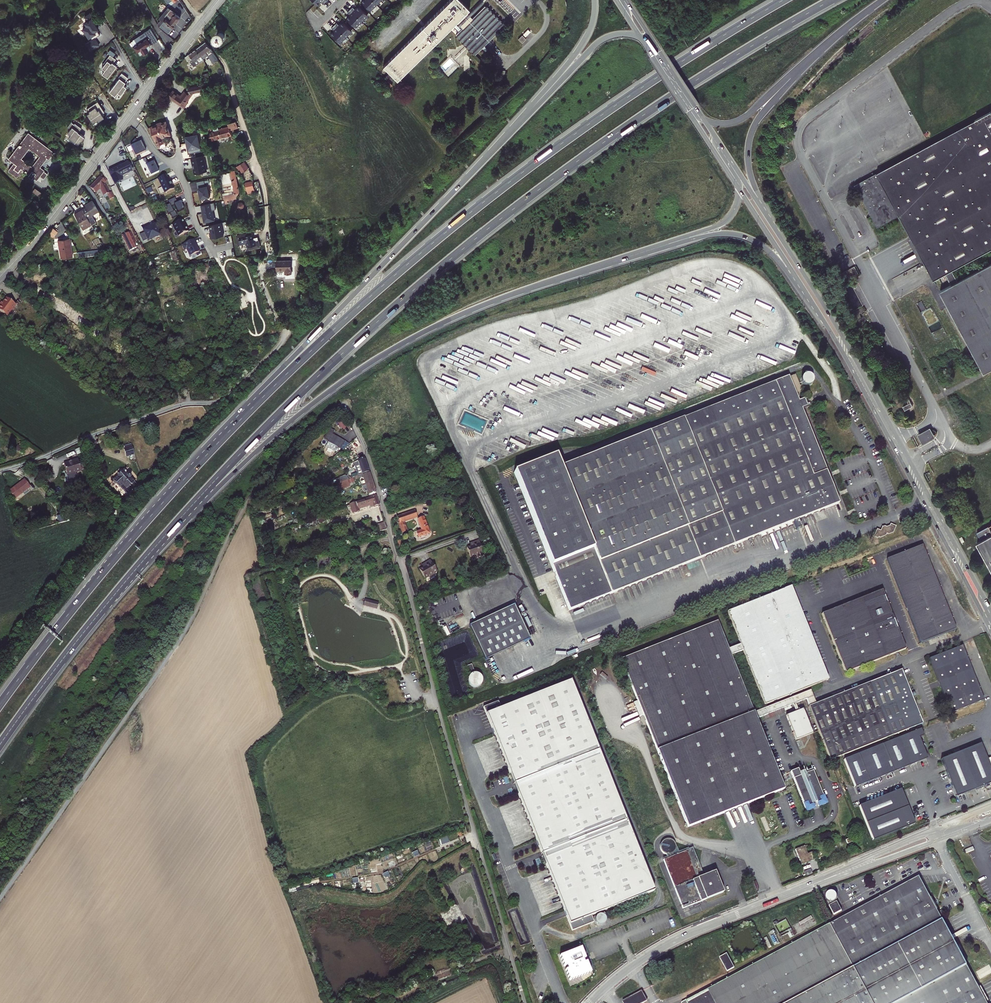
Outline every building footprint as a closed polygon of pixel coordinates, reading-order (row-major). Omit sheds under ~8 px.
[(372,0),(362,0),(361,1),(370,10),(376,4),(372,0)] [(475,54),(504,25),(485,5),(472,18),(470,16),(472,15),(469,12),(468,14),(466,12),(469,8),(461,0),(449,0),(383,66),(397,80),(456,21),(458,23),(460,26),(462,28),(456,34),(475,54)] [(469,12),(472,15),(485,2),(483,0),(481,0),(469,12)] [(352,7),(350,10),(361,21),(367,15),(359,6),(355,10),(352,7)] [(167,16),(160,25),(168,32),(173,26),(174,26),(175,25),(175,23),(176,23),(175,23),(180,16),(170,8),(165,15),(167,16)] [(361,21),(350,10),(347,12),(350,15),(346,18),(355,27),(361,21)] [(85,44),(90,51),(99,45),(94,39),(99,35),(94,27),(95,26),(93,23),(95,22),(90,13),(84,17),(86,22),(84,23),(86,26),(82,29),(88,38),(90,37),(92,40),(85,44)] [(336,23),(334,25),(345,37),(351,31),(342,22),(339,25),(336,23)] [(334,25),(331,28),(334,30),(330,34),(339,43),(345,37),(334,25)] [(143,54),(148,51),(150,48),(150,46),(158,41),(150,29),(134,38),(137,43),(134,46),(137,52),(138,51),(141,55),(143,53),(143,54)] [(222,31),(220,31),(218,32),(217,32),(217,33),(216,34),(215,35),(215,36),(215,37),(215,38),(215,39),(216,40),(216,41),(217,42),(218,42),(219,43),(221,43),(222,43),(223,42),(224,42),(225,41),(225,40),(226,39),(226,38),(226,37),(226,36),(226,35),(225,34),(225,33),(223,32),(222,31)] [(197,49),(202,56),(207,53),(212,61),(217,58),(206,42),(197,49)] [(453,55),(459,60),(469,49),(464,44),(453,55)] [(197,49),(187,57),(194,66),(204,59),(202,56),(197,49)] [(111,65),(114,62),(108,57),(101,66),(102,67),(100,70),(103,72),(100,76),(106,80),(110,75),(114,70),(113,70),(115,68),(112,66),(112,67),(110,66),(111,65)] [(118,80),(110,91),(115,95),(118,92),(121,94),(127,87),(124,85),(122,84),(124,81),(125,82),(128,77),(122,73),(119,77),(120,78),(121,79),(119,81),(118,80)] [(194,93),(204,90),(202,84),(189,86),(190,89),(189,91),(187,93),(185,92),(182,96),(181,96),(174,90),(169,97),(183,107),(187,102),(194,93)] [(101,109),(97,102),(86,108),(88,112),(86,114),(88,117),(87,117),(90,121),(90,120),(92,123),(96,120),(97,122),(103,118),(101,114),(103,113),(100,110),(101,109)] [(911,238),(924,262),(934,280),(940,277),(946,288),(939,292),(952,315),(990,302),(990,264),(950,286),(944,274),(990,249),(990,112),(855,185),(878,227),(899,216),(911,238)] [(209,124),(206,125),(212,140),(230,135),(229,130),(231,130),(237,128),(236,122),(232,123),(231,120),(226,121),(228,127),(218,129),(217,126),(212,127),(213,131),(211,131),(209,124)] [(71,134),(69,137),(73,140),(78,144),(84,136),(79,132),(82,128),(75,123),(74,124),(72,122),(72,121),(67,127),(70,129),(68,132),(71,134)] [(162,137),(170,134),(166,122),(162,123),(161,122),(158,123),(158,125),(154,125),(151,127),(156,140),(157,139),(158,144),(164,142),(162,137)] [(19,147),(15,152),(15,151),(14,153),(13,153),(9,158),(17,165),(14,168),(19,171),(22,168),(30,174),(29,177),(31,178),(32,179),(34,176),(37,178),(37,179),(38,178),(40,176),(40,175),(43,170),(41,168),(40,166),(44,161),(43,159),(45,157),(49,159),(54,153),(49,149),(48,148),(41,143),(42,143),(39,142),(39,141),(28,133),(23,140),(24,140),(21,144),(19,144),(19,147)] [(130,146),(135,156),(145,151),(140,141),(137,143),(135,138),(130,144),(131,145),(130,146)] [(203,155),(191,158),(193,165),(194,165),(196,173),(207,171),(203,155)] [(145,165),(150,176),(158,172),(153,161),(145,165)] [(246,161),(239,165),(242,172),(250,168),(246,161)] [(133,170),(129,164),(120,169),(119,167),(109,172),(115,185),(120,182),(118,178),(133,170)] [(230,169),(218,172),(226,204),(237,201),(236,197),(236,194),(236,192),(239,192),(236,179),(233,180),(230,169)] [(48,174),(43,170),(40,175),(40,176),(41,176),(44,179),(48,174)] [(165,174),(157,178),(164,193),(174,188),(168,177),(167,178),(165,174)] [(101,175),(91,187),(96,192),(101,188),(104,195),(108,193),(110,199),(115,197),(112,192),(109,193),(104,183),(107,180),(101,175)] [(200,198),(205,197),(210,196),(207,185),(205,185),(199,187),(200,193),(199,193),(200,198)] [(164,206),(168,214),(170,213),(172,218),(177,215),(174,210),(173,211),(171,206),(174,205),(177,212),(184,209),(180,201),(177,202),(175,197),(168,201),(169,204),(164,206)] [(86,207),(83,209),(91,223),(94,221),(91,215),(98,210),(92,200),(85,204),(86,207)] [(214,202),(201,205),(202,210),(203,210),(205,220),(214,218),(212,209),(216,209),(214,202)] [(255,208),(248,209),(250,222),(257,221),(255,208)] [(83,209),(74,214),(83,229),(91,224),(91,223),(83,209)] [(185,223),(183,218),(172,224),(175,231),(176,230),(179,235),(188,231),(184,223),(185,223)] [(221,222),(210,224),(211,229),(212,231),(211,231),(210,233),(211,236),(212,237),(224,235),(221,222)] [(150,242),(163,236),(157,223),(145,230),(150,242)] [(49,232),(54,236),(58,231),(54,227),(49,232)] [(130,232),(122,236),(130,251),(136,248),(134,243),(136,243),(132,235),(131,236),(130,232)] [(240,245),(243,244),(241,238),(254,235),(255,242),(257,242),(258,245),(249,247),(250,251),(262,248),(258,232),(238,236),(240,245)] [(249,247),(258,245),(257,242),(255,242),(254,235),(241,238),(243,244),(248,243),(249,247)] [(58,240),(61,258),(73,257),(70,238),(58,240)] [(921,263),(924,262),(911,238),(909,240),(921,263)] [(194,239),(182,244),(184,250),(187,249),(190,256),(200,251),(194,239)] [(175,251),(169,253),(173,262),(179,260),(175,251)] [(277,261),(277,270),(285,270),(286,274),(292,274),(292,260),(277,261)] [(853,267),(838,275),(842,283),(857,275),(853,267)] [(0,305),(0,311),(8,316),(16,305),(7,298),(1,306),(0,305)] [(952,315),(984,374),(990,370),(990,302),(952,315)] [(513,470),(569,611),(838,503),(801,409),(808,406),(795,374),(560,467),(555,453),(513,470)] [(908,397),(906,399),(908,403),(903,406),(905,410),(913,406),(908,397)] [(334,430),(330,428),(325,438),(328,440),(326,446),(333,450),(336,446),(338,447),(342,439),(332,434),(334,430)] [(928,430),(922,434),(925,440),(931,437),(931,436),(934,434),(932,430),(929,432),(928,430)] [(352,452),(360,445),(356,438),(347,446),(352,452)] [(821,446),(829,464),(832,463),(824,444),(821,446)] [(127,457),(134,455),(132,446),(124,448),(127,457)] [(358,461),(362,473),(362,474),(369,471),(365,457),(358,461)] [(66,475),(74,473),(79,471),(77,462),(76,459),(70,461),(70,462),(62,463),(66,475)] [(362,473),(358,461),(353,462),(358,475),(362,473)] [(118,476),(113,480),(126,494),(137,484),(124,470),(123,471),(120,471),(118,473),(118,476)] [(362,474),(366,484),(373,482),(369,471),(362,474)] [(24,479),(9,490),(15,498),(30,486),(24,479)] [(345,481),(338,484),(341,490),(348,487),(345,481)] [(376,492),(373,482),(366,484),(363,485),(362,487),(364,492),(365,492),(368,491),(369,495),(376,492)] [(376,496),(352,503),(350,504),(353,513),(360,511),(359,509),(370,506),(370,508),(379,505),(376,496)] [(417,517),(415,511),(397,517),(403,532),(407,530),(404,522),(417,517)] [(324,514),(316,517),(319,524),(326,521),(324,514)] [(65,517),(64,515),(57,517),(59,524),(66,522),(65,517)] [(429,533),(423,517),(418,519),(422,530),(417,532),(419,537),(429,533)] [(378,524),(380,532),(386,530),(384,523),(378,524)] [(896,526),(890,524),(889,526),(886,527),(884,526),(881,527),(880,531),(876,529),(873,537),(877,539),(878,537),(880,538),(885,536),(886,534),(888,535),(893,533),(896,526)] [(976,532),(981,540),(976,542),(990,569),(990,524),(976,532)] [(476,557),(477,558),(482,557),(481,555),(481,554),(484,553),(480,541),(473,544),(473,545),(471,546),(471,547),(468,548),(472,559),(476,557)] [(688,828),(784,790),(756,719),(793,705),(795,704),(806,699),(809,706),(809,707),(830,761),(922,724),(912,698),(910,693),(901,670),(816,704),(810,690),(754,713),(731,655),(743,651),(764,705),(828,680),(808,630),(825,623),(845,673),(905,649),(893,618),(908,612),(920,643),(955,629),(922,545),(887,559),(906,608),(891,614),(882,590),(822,614),(823,619),(806,625),(791,586),(727,612),(740,645),(728,649),(717,621),(621,659),(688,828)] [(438,569),(431,559),(424,564),(425,565),(423,566),(424,567),(421,569),(428,578),(432,576),(432,577),(437,574),(436,572),(435,571),(438,569)] [(379,603),(365,599),(363,606),(377,609),(379,603)] [(514,605),(470,626),(486,660),(531,639),(514,605)] [(936,676),(938,682),(940,686),(951,713),(983,700),(962,646),(929,659),(929,660),(936,676)] [(932,678),(936,676),(929,660),(925,662),(932,678)] [(481,677),(473,678),(473,686),(481,686),(481,677)] [(654,891),(571,680),(501,708),(498,701),(484,707),(572,931),(594,922),(591,916),(654,891)] [(930,685),(932,690),(940,686),(938,682),(930,685)] [(930,685),(910,693),(912,698),(932,690),(930,685)] [(803,709),(798,711),(796,712),(786,716),(796,740),(812,734),(803,709)] [(844,760),(855,788),(927,759),(919,738),(923,736),(920,729),(844,760)] [(941,760),(956,798),(990,783),(990,770),(980,744),(941,760)] [(796,787),(817,782),(812,768),(804,771),(803,768),(798,770),(797,766),(789,769),(796,787)] [(796,787),(801,798),(822,794),(817,782),(796,787)] [(901,790),(859,806),(873,841),(915,824),(901,790)] [(828,811),(822,794),(801,798),(806,811),(813,809),(814,812),(819,810),(821,814),(828,811)] [(851,833),(847,834),(849,838),(846,840),(847,844),(855,841),(851,833)] [(664,860),(683,908),(725,892),(716,871),(704,876),(693,848),(680,853),(674,841),(670,838),(665,839),(661,843),(661,847),(663,851),(667,854),(668,858),(664,860)] [(801,865),(816,859),(813,852),(807,854),(806,850),(804,846),(795,849),(801,865)] [(830,924),(872,1002),(897,1002),(966,966),(954,943),(936,910),(937,910),(931,898),(930,899),(918,877),(830,924)] [(836,914),(844,910),(839,900),(842,899),(838,891),(830,894),(835,904),(832,905),(836,914)] [(598,915),(595,918),(595,922),(598,925),(602,925),(605,922),(605,918),(602,915),(598,915)] [(714,986),(686,1002),(687,1002),(872,1002),(830,924),(714,986)] [(565,970),(570,981),(588,973),(586,967),(587,965),(586,963),(584,963),(583,960),(585,959),(581,948),(560,956),(564,967),(567,966),(568,969),(565,970)] [(726,954),(719,958),(722,963),(727,971),(733,967),(726,954)] [(897,1002),(986,1002),(978,987),(966,966),(897,1002)] [(978,987),(986,1002),(988,1001),(981,986),(978,987)] [(635,994),(640,1002),(643,1002),(644,1002),(639,992),(635,994)] [(623,1002),(638,1002),(640,1002),(635,994),(622,1002),(623,1002)]
